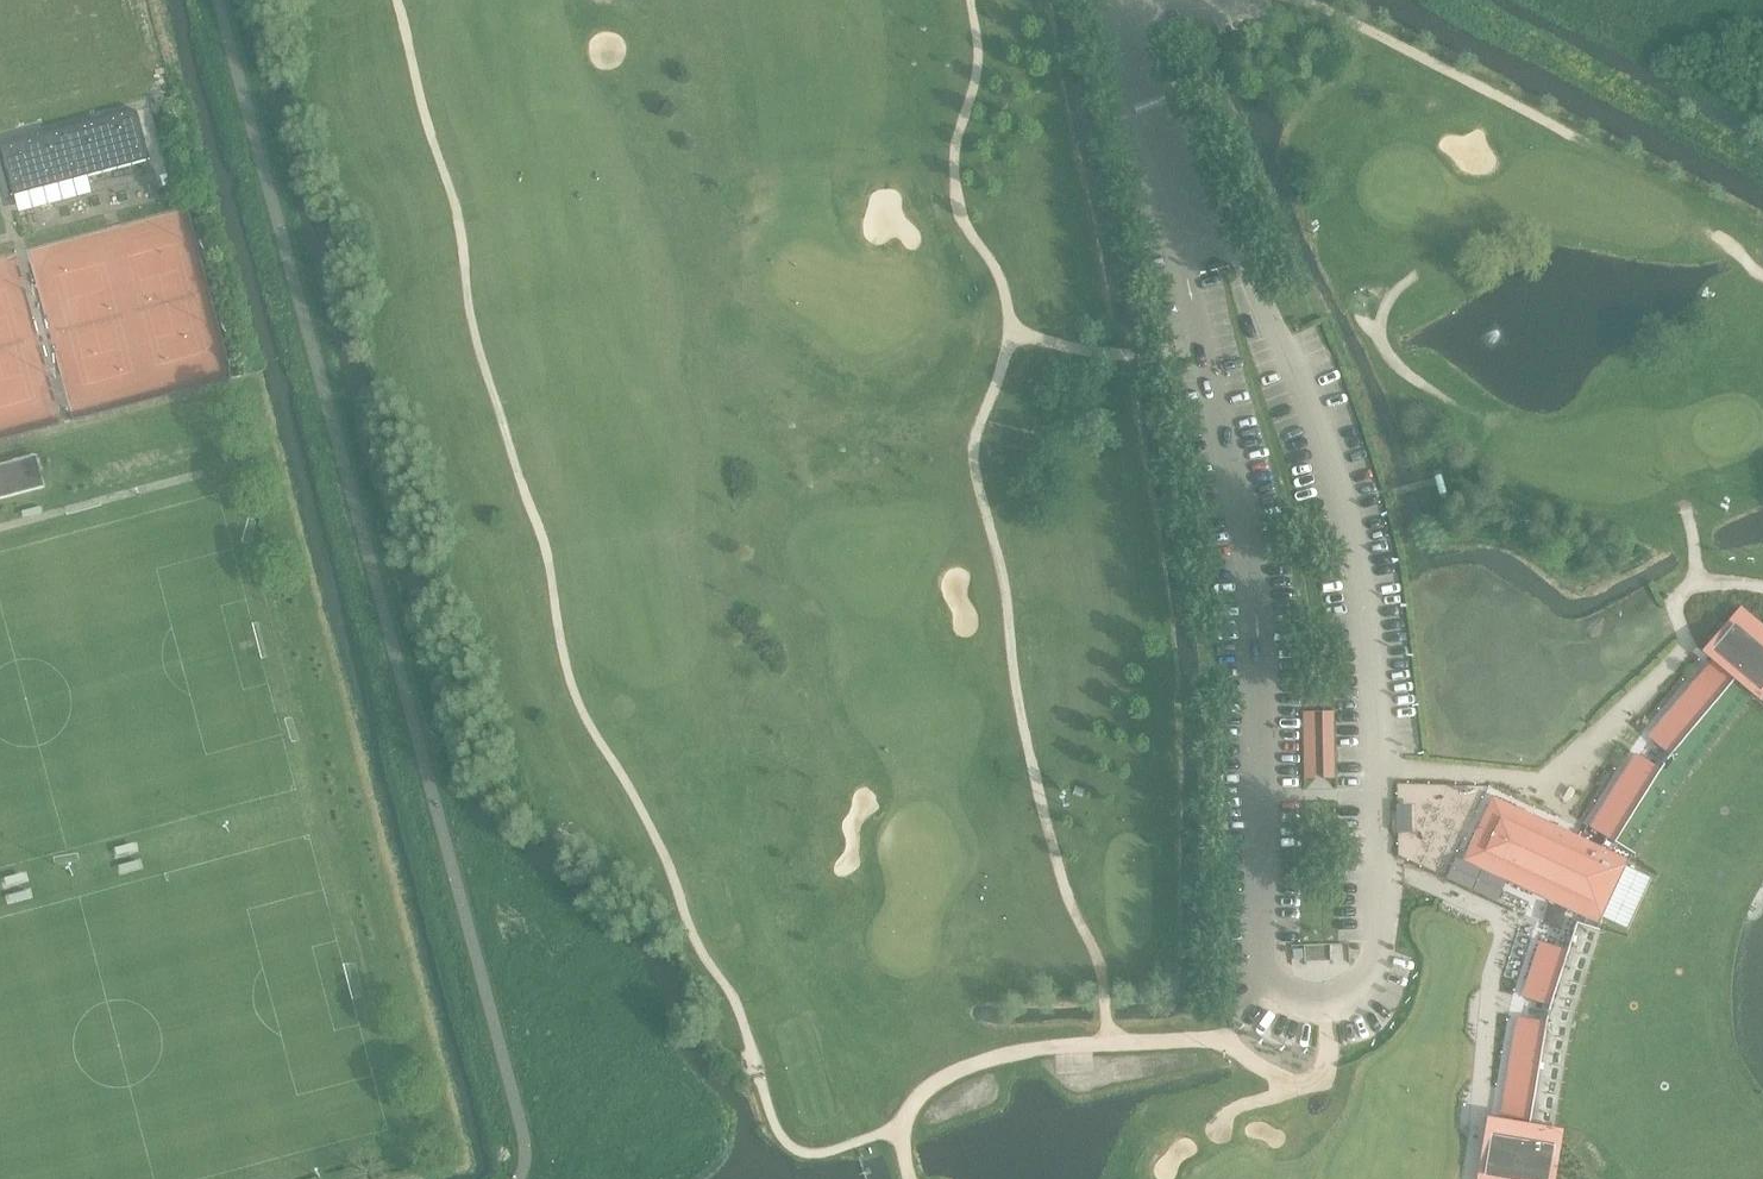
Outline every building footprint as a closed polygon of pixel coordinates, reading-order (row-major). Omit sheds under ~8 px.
[(149,159),(148,160),(135,111),(136,111),(0,147),(13,196),(149,160),(149,159)] [(0,467),(0,500),(45,488),(36,457),(0,467)] [(1650,740),(1669,756),(1670,757),(1735,679),(1752,694),(1761,701),(1762,699),(1762,631),(1740,613),(1706,655),(1715,663),(1650,740)] [(1687,772),(1752,694),(1735,679),(1670,757),(1669,756),(1659,769),(1660,770),(1614,844),(1631,855),(1633,856),(1679,783),(1687,772)] [(1496,806),(1471,858),(1588,913),(1583,927),(1596,931),(1602,919),(1626,930),(1651,879),(1626,867),(1631,855),(1614,844),(1660,770),(1639,756),(1592,830),(1606,839),(1599,854),(1496,806)] [(1397,831),(1403,831),(1412,831),(1411,804),(1403,804),(1397,804),(1397,831)] [(131,841),(114,846),(117,854),(134,849),(131,841)] [(20,870),(3,875),(6,882),(22,878),(20,870)] [(1583,927),(1576,924),(1567,952),(1550,1007),(1548,1007),(1545,1023),(1546,1023),(1529,1123),(1528,1123),(1527,1127),(1551,1131),(1568,1028),(1572,1014),(1598,932),(1596,931),(1583,927)] [(1543,945),(1525,1000),(1548,1007),(1550,1007),(1567,952),(1543,945)] [(1520,1019),(1503,1118),(1528,1123),(1529,1123),(1546,1023),(1545,1023),(1520,1019)] [(1291,1028),(1281,1030),(1283,1039),(1292,1038),(1291,1028)] [(1480,1178),(1553,1178),(1561,1133),(1551,1131),(1527,1127),(1490,1121),(1480,1178)]
